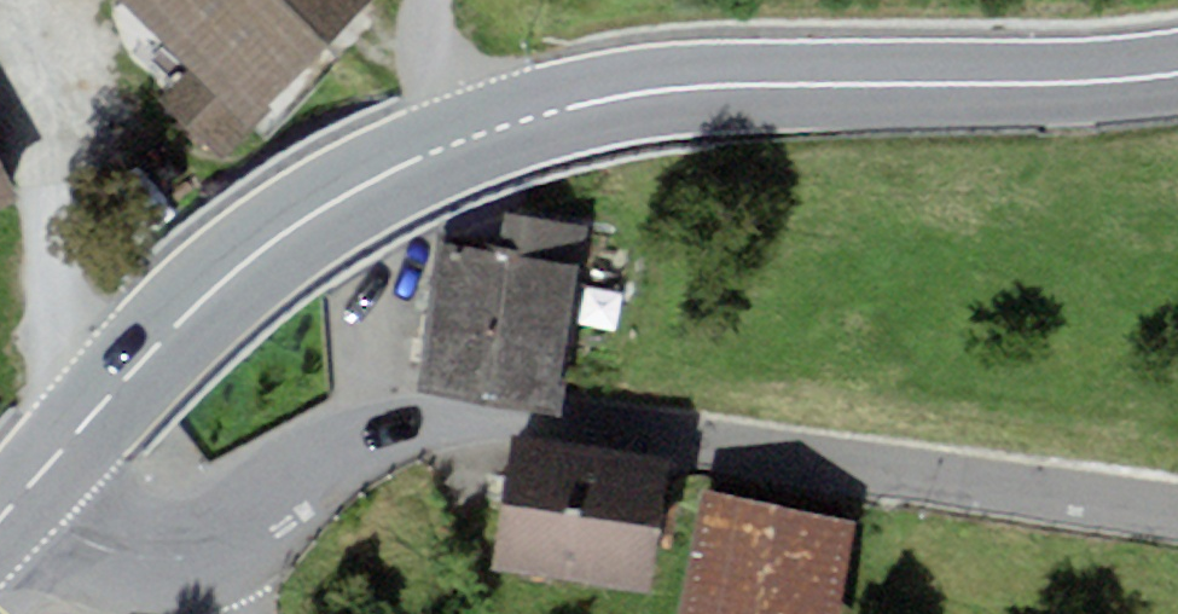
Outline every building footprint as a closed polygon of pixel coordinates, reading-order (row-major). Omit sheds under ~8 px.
[(133,12),(145,0),(121,0),(133,12)] [(133,12),(193,71),(164,101),(224,159),(379,0),(145,0),(133,12)] [(23,202),(0,158),(0,214),(23,202)] [(503,248),(441,241),(422,388),(561,406),(584,225),(507,216),(503,248)] [(671,457),(514,433),(493,566),(651,590),(658,545),(671,547),(678,501),(665,499),(671,457)] [(701,493),(678,613),(840,613),(857,523),(701,493)]
